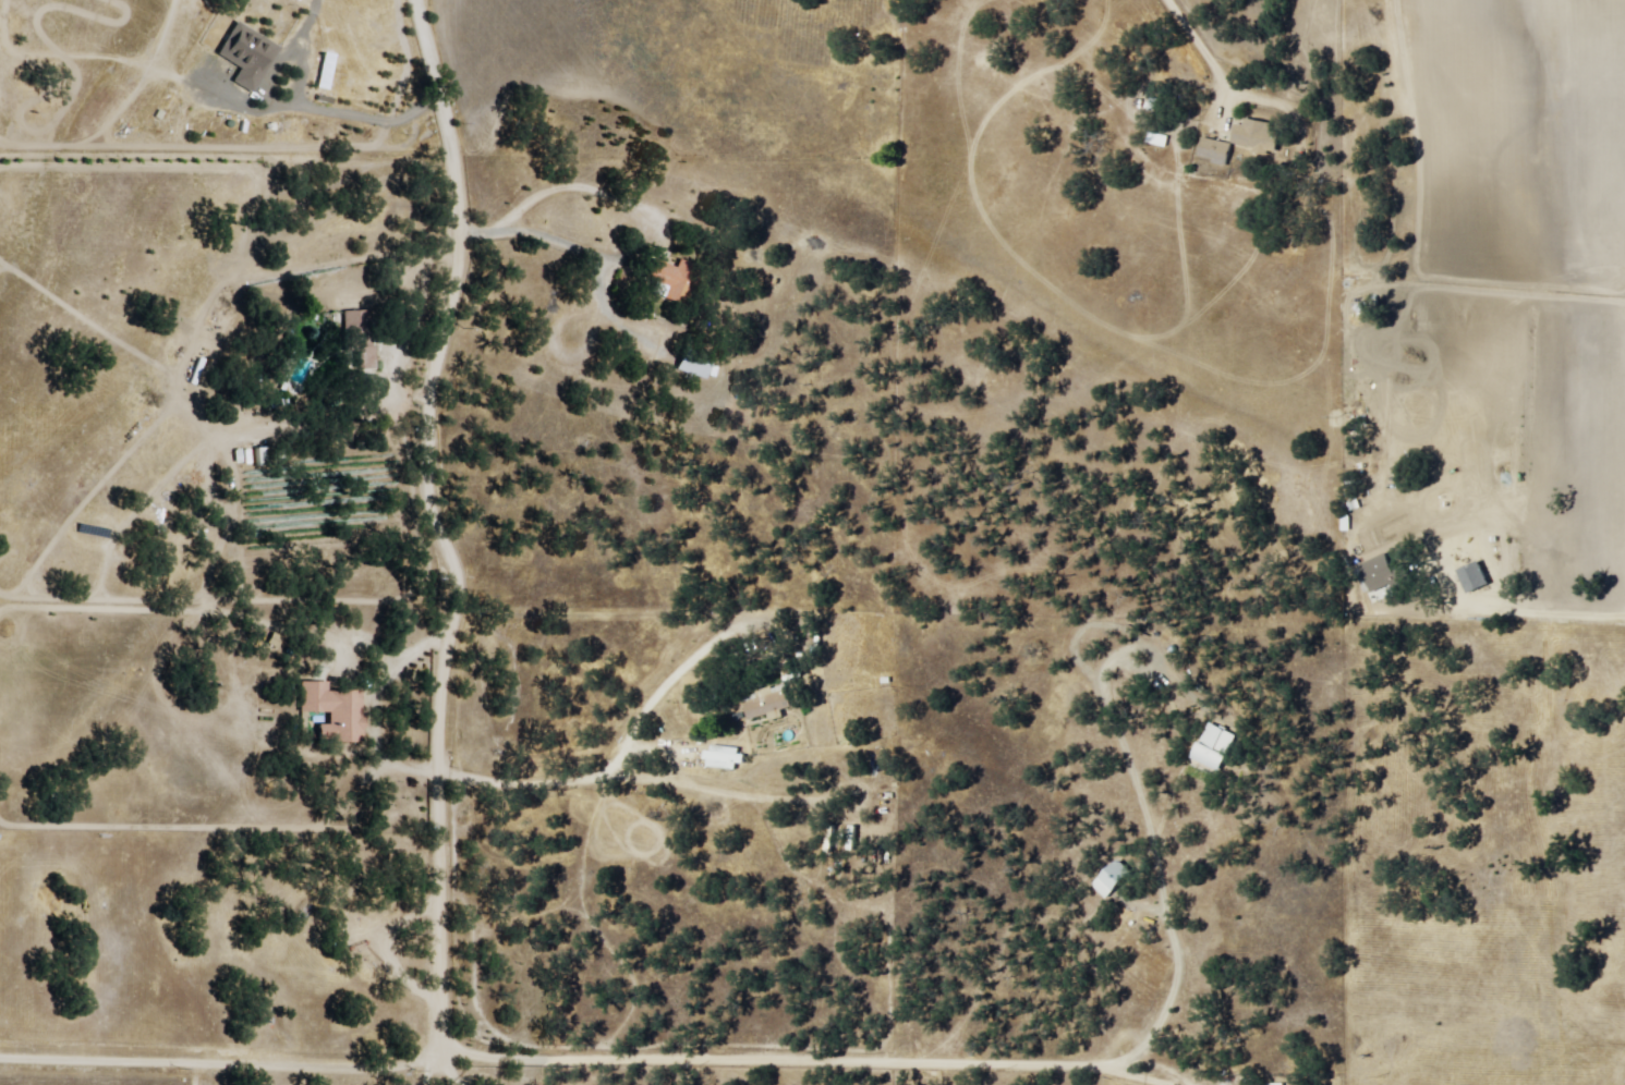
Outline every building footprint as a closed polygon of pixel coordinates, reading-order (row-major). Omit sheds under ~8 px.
[(1240,120),(1236,146),(1284,154),(1288,128),(1240,120)] [(652,261),(642,293),(686,306),(698,267),(680,261),(678,269),(652,261)] [(372,370),(372,312),(344,312),(344,370),(372,370)] [(264,371),(291,392),(305,372),(279,352),(264,371)] [(709,366),(683,352),(675,368),(701,382),(709,366)] [(269,465),(267,448),(253,450),(254,467),(269,465)] [(1400,578),(1386,552),(1350,572),(1364,597),(1400,578)] [(1459,571),(1466,594),(1491,587),(1484,563),(1459,571)] [(362,691),(328,691),(328,682),(299,682),(298,714),(329,714),(329,725),(318,725),(318,744),(362,744),(362,691)] [(747,701),(750,719),(796,712),(793,693),(747,701)] [(1239,735),(1210,723),(1195,760),(1225,772),(1239,735)] [(744,748),(705,748),(705,769),(744,769),(744,748)] [(1132,877),(1118,863),(1093,887),(1108,901),(1132,877)]
